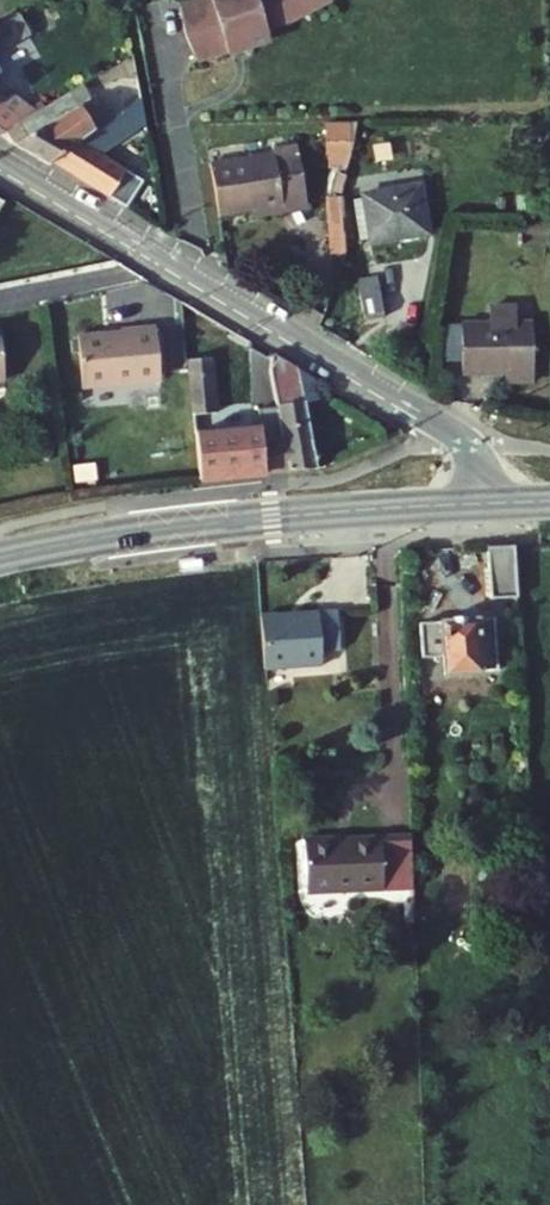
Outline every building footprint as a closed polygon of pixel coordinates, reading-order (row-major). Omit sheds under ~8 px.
[(183,1),(184,28),(198,51),(230,45),(230,49),(274,42),(272,29),(297,25),(339,12),(337,0),(187,0),(183,1)] [(23,57),(38,49),(25,27),(6,37),(0,40),(0,68),(23,57)] [(8,86),(0,69),(0,90),(8,86)] [(1,146),(6,139),(41,118),(20,106),(15,112),(0,101),(0,145),(1,146)] [(69,102),(6,139),(13,154),(78,116),(69,102)] [(107,130),(94,140),(52,171),(125,219),(145,189),(103,163),(149,130),(144,104),(107,130)] [(93,108),(78,116),(94,140),(107,130),(93,108)] [(94,140),(78,116),(13,154),(28,163),(47,175),(52,171),(94,140)] [(351,122),(325,122),(325,168),(351,169),(351,122)] [(212,171),(221,225),(256,219),(283,215),(282,207),(308,203),(301,154),(274,158),(275,163),(212,171)] [(418,183),(365,195),(376,243),(430,233),(418,183)] [(0,203),(0,238),(15,213),(0,203)] [(308,203),(282,207),(283,215),(256,219),(257,231),(311,223),(308,203)] [(373,286),(381,325),(403,320),(395,281),(373,286)] [(500,301),(465,292),(452,340),(509,354),(508,360),(528,366),(541,311),(524,307),(527,292),(504,286),(500,301)] [(112,337),(69,345),(78,397),(156,381),(145,328),(111,333),(112,337)] [(9,389),(4,339),(0,340),(0,390),(9,389)] [(278,382),(283,414),(290,472),(322,468),(308,377),(288,365),(278,382)] [(185,374),(191,423),(213,421),(209,383),(199,385),(198,373),(185,374)] [(197,435),(202,482),(290,472),(283,414),(262,416),(264,428),(197,435)] [(516,540),(487,542),(492,603),(520,601),(516,540)] [(334,616),(260,623),(265,677),(323,672),(322,656),(337,656),(334,616)] [(504,621),(421,628),(424,677),(445,676),(446,688),(490,686),(489,672),(508,670),(504,621)] [(411,815),(304,820),(307,873),(414,869),(411,815)]
